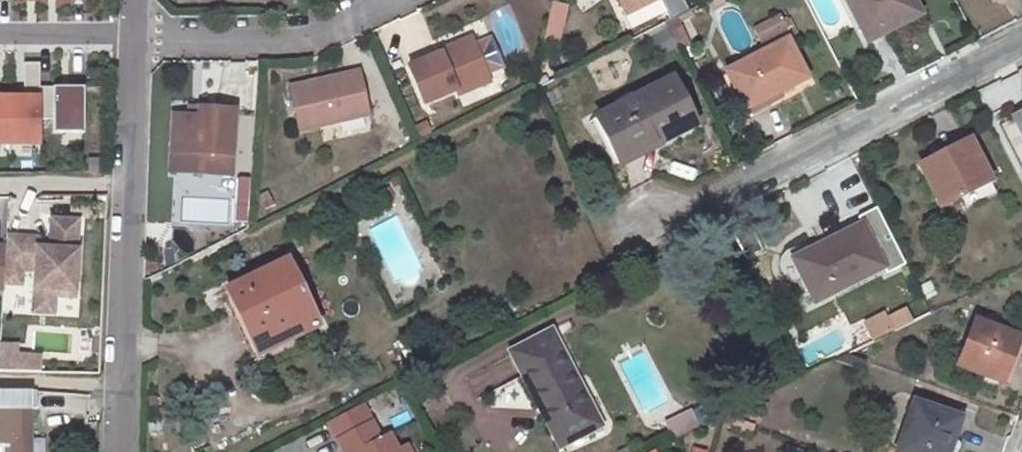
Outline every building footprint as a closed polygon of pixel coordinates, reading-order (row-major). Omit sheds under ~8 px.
[(656,0),(605,0),(615,20),(656,0)] [(867,42),(889,31),(884,20),(910,7),(906,0),(847,0),(867,42)] [(545,3),(540,46),(558,48),(563,5),(545,3)] [(675,40),(685,35),(676,16),(665,22),(675,40)] [(749,29),(756,43),(776,34),(770,20),(749,29)] [(788,30),(761,44),(765,50),(788,39),(791,37),(788,30)] [(470,35),(440,48),(441,50),(443,55),(455,50),(454,48),(473,39),(470,35)] [(441,50),(408,66),(424,101),(458,87),(460,91),(492,77),(473,39),(454,48),(455,50),(443,55),(441,50)] [(773,95),(771,91),(806,73),(788,39),(765,50),(725,71),(746,109),(773,95)] [(312,81),(291,86),(303,129),(372,113),(359,70),(342,74),(343,79),(312,86),(312,81)] [(342,74),(312,81),(312,86),(343,79),(342,74)] [(693,124),(670,80),(599,116),(619,154),(651,137),(655,144),(693,124)] [(35,143),(35,120),(47,120),(47,129),(77,129),(77,83),(34,83),(34,92),(0,92),(0,143),(35,143)] [(201,116),(201,108),(191,107),(191,115),(201,116)] [(191,115),(176,114),(172,171),(203,173),(204,152),(233,155),(236,110),(201,108),(201,116),(191,115)] [(924,171),(941,205),(991,179),(969,139),(940,154),(943,161),(924,171)] [(204,152),(203,173),(232,175),(233,155),(204,152)] [(229,177),(234,225),(250,223),(245,176),(229,177)] [(27,284),(26,290),(30,290),(28,312),(55,313),(56,296),(74,297),(78,217),(47,215),(46,237),(4,235),(2,283),(27,284)] [(862,224),(828,240),(831,247),(797,264),(816,301),(884,267),(862,224)] [(287,261),(227,290),(237,313),(242,311),(262,353),(318,325),(287,261)] [(867,340),(889,331),(881,310),(858,319),(867,340)] [(1000,384),(1019,336),(976,320),(957,367),(1000,384)] [(548,333),(512,351),(560,445),(599,426),(580,387),(576,388),(548,333)] [(37,353),(15,351),(16,342),(0,341),(0,367),(36,370),(37,353)] [(453,384),(480,451),(524,435),(511,403),(480,415),(472,394),(514,378),(508,363),(453,384)] [(0,391),(0,442),(11,442),(11,451),(29,451),(29,408),(36,407),(36,391),(0,391)] [(961,418),(915,401),(896,451),(949,451),(961,418)] [(363,404),(328,422),(344,451),(400,451),(399,450),(391,435),(382,439),(363,404)] [(692,411),(667,424),(674,440),(700,427),(692,411)]
